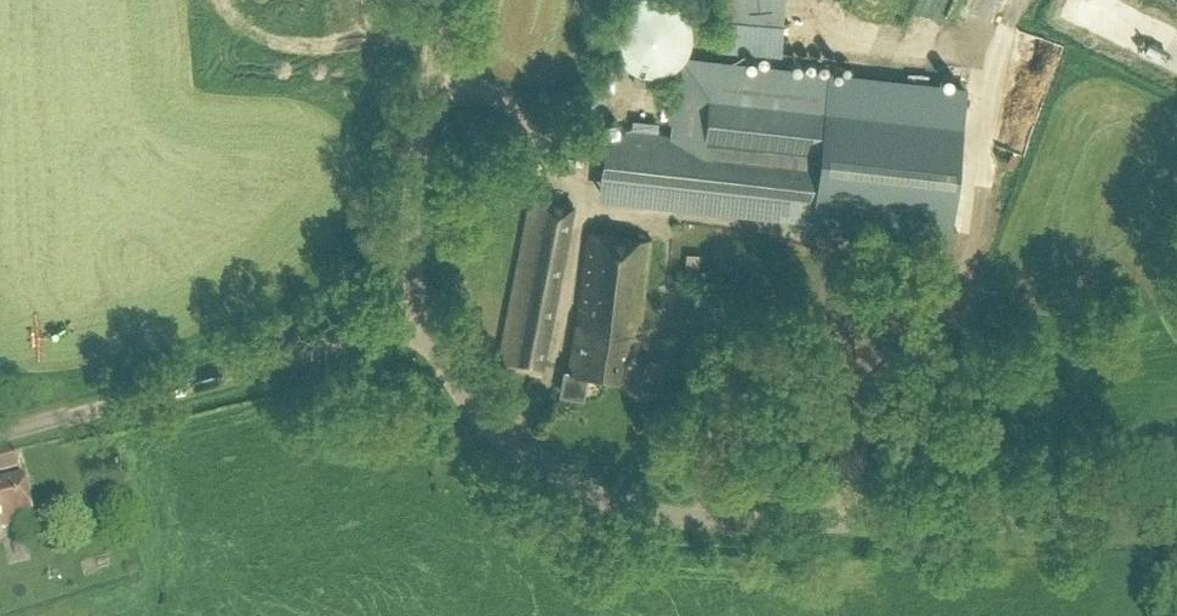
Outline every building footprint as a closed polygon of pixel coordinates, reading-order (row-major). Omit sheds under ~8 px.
[(736,22),(793,20),(792,0),(735,0),(736,22)] [(600,190),(949,230),(965,90),(684,58),(678,108),(671,107),(670,116),(672,117),(671,132),(630,128),(606,138),(600,190)] [(529,201),(516,271),(527,273),(525,285),(514,283),(500,364),(543,374),(575,209),(529,201)] [(561,391),(584,394),(588,370),(629,376),(632,349),(636,350),(651,238),(591,230),(572,369),(565,368),(561,391)] [(20,469),(14,452),(0,456),(0,475),(20,469)] [(33,524),(22,478),(0,484),(0,532),(33,524)]
